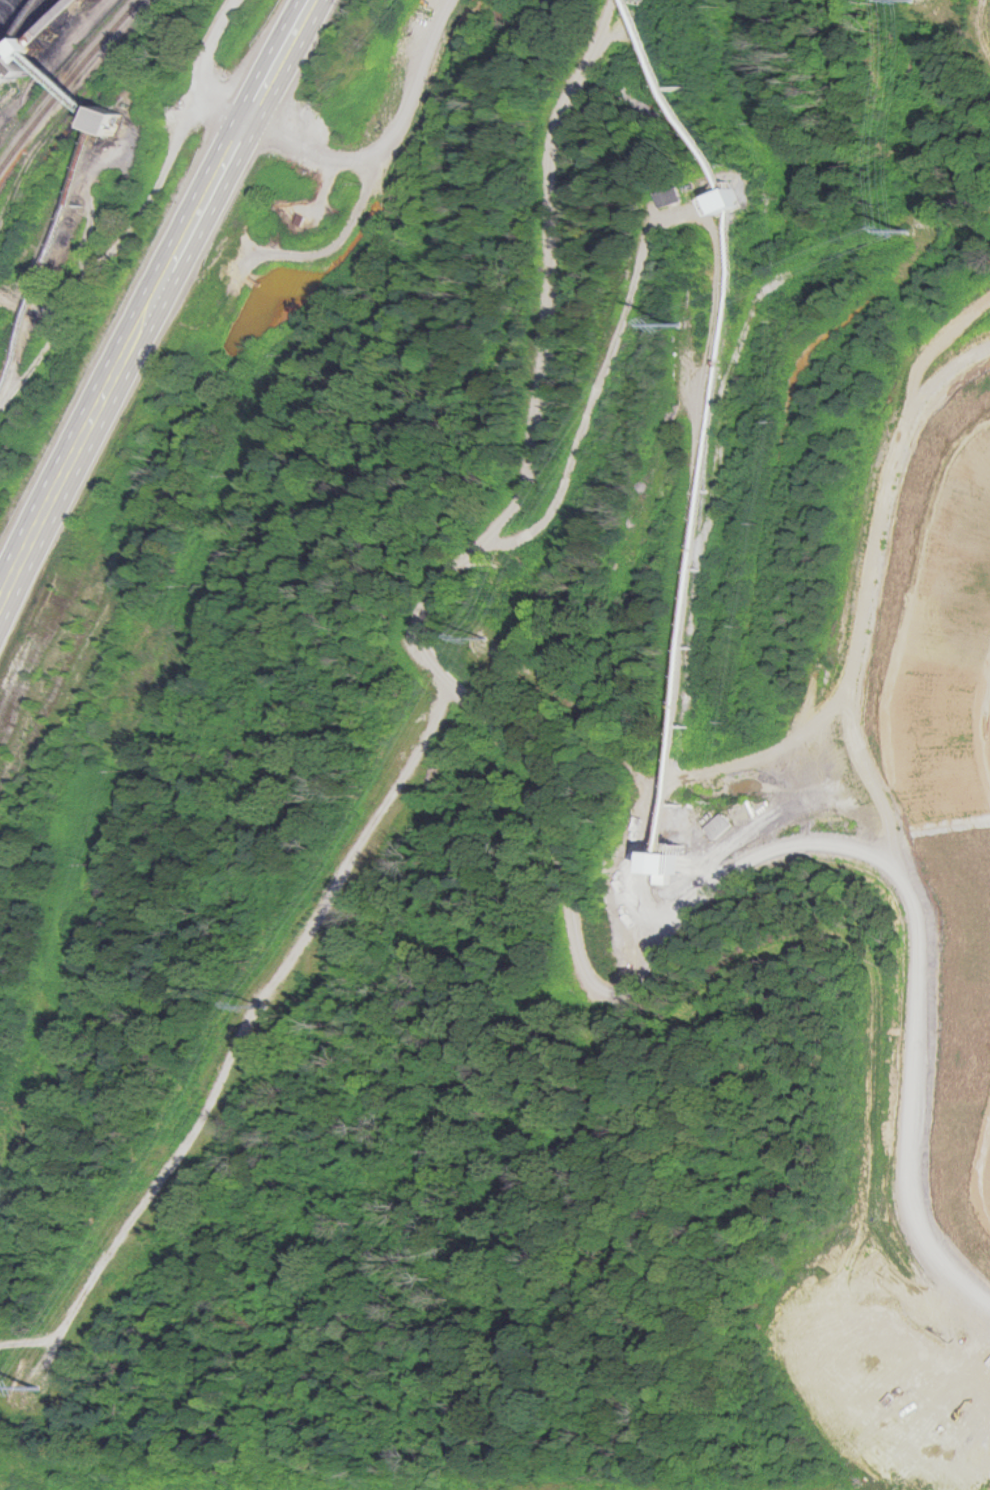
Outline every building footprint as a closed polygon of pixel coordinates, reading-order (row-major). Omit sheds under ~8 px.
[(145,115),(127,106),(117,126),(134,135),(145,115)]
